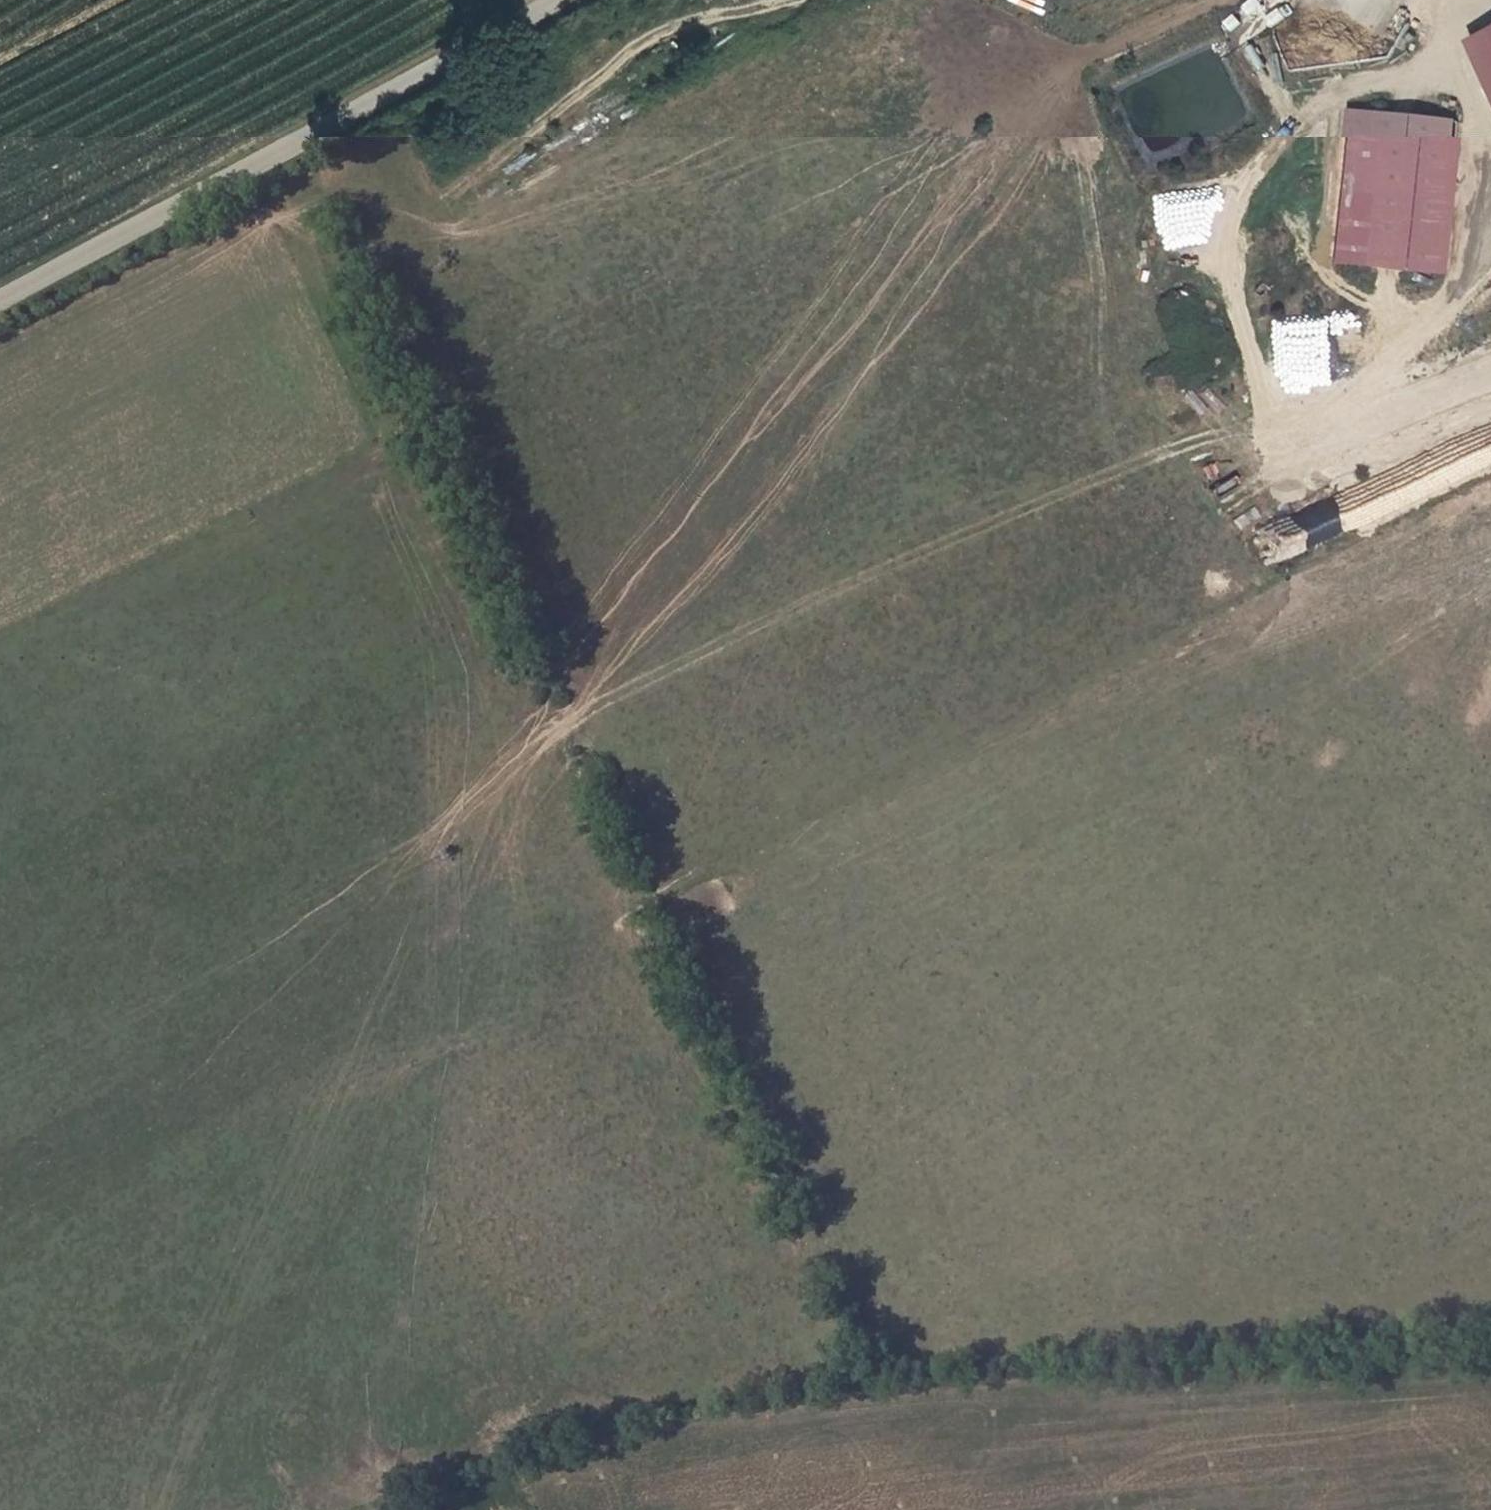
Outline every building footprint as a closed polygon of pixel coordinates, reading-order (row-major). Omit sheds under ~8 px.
[(1477,48),(1490,79),(1490,41),(1477,48)] [(1457,121),(1382,113),(1367,264),(1441,271),(1457,121)] [(1232,511),(1238,527),(1256,521),(1250,505),(1232,511)]
